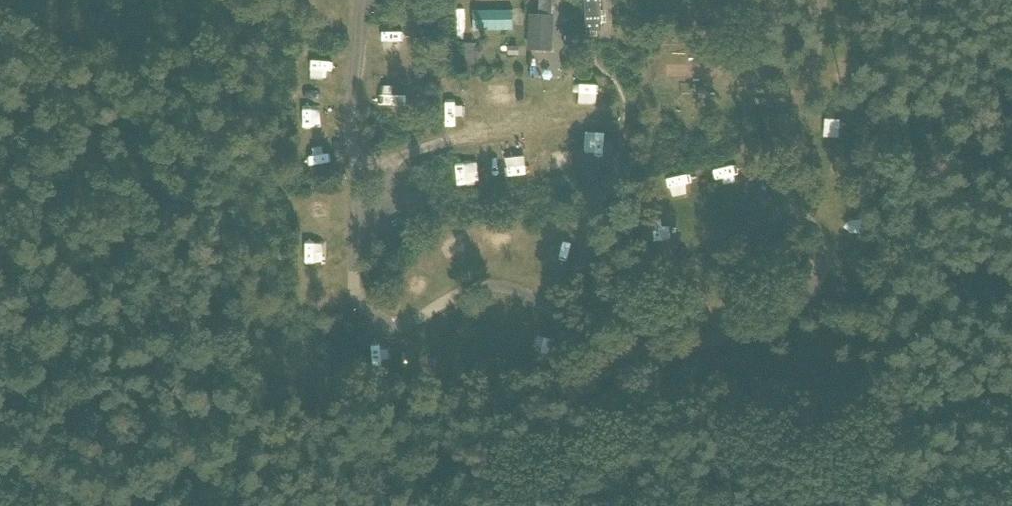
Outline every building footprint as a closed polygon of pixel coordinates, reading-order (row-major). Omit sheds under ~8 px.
[(552,12),(552,0),(540,0),(539,12),(531,11),(530,44),(550,44),(552,12)] [(586,22),(600,22),(599,0),(585,0),(586,22)] [(516,8),(469,8),(469,29),(516,29),(516,8)] [(509,46),(509,55),(519,55),(519,46),(509,46)] [(586,131),(585,153),(606,154),(607,132),(586,131)] [(454,164),(454,184),(475,184),(475,164),(454,164)] [(845,242),(866,241),(865,219),(844,221),(845,242)] [(446,254),(466,251),(463,232),(443,235),(446,254)] [(547,260),(569,265),(575,245),(552,239),(547,260)]
